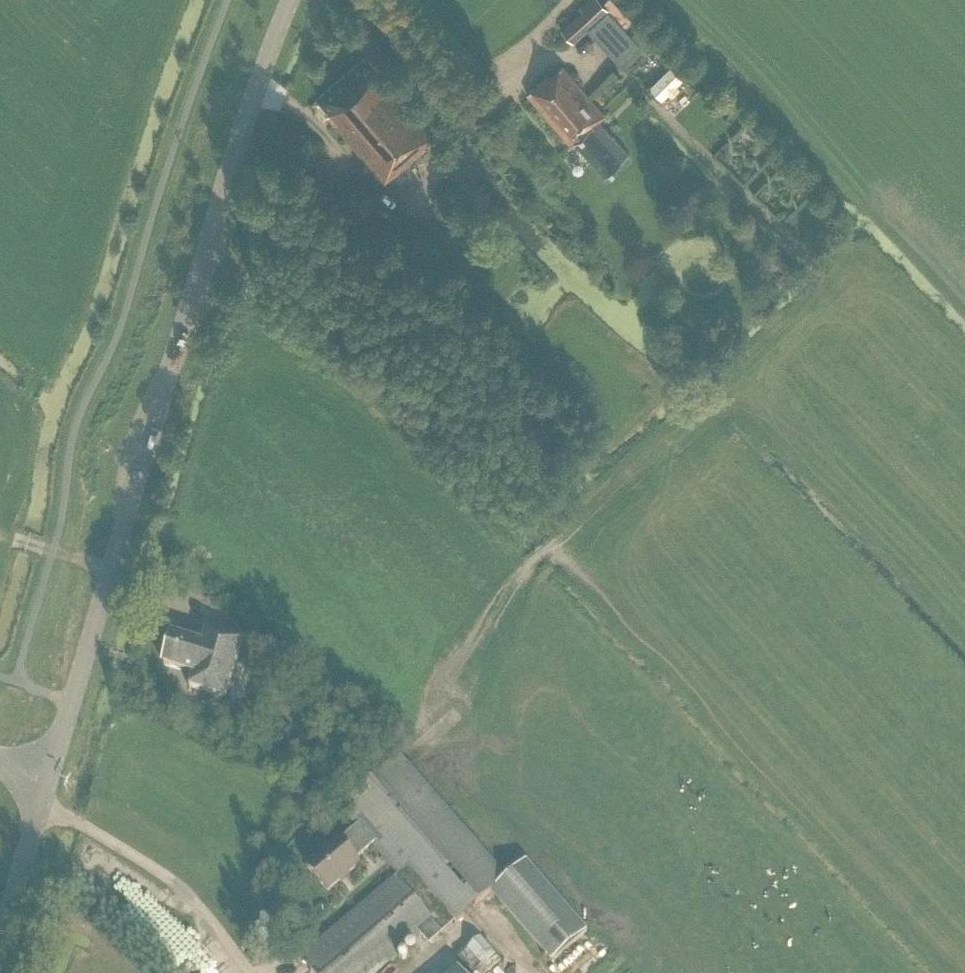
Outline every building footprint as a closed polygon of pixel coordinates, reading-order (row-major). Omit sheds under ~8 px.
[(573,44),(608,10),(599,0),(589,0),(579,9),(582,12),(561,31),(573,44)] [(333,124),(385,182),(426,147),(423,144),(439,131),(399,87),(402,85),(392,74),(387,78),(367,56),(317,98),(337,121),(333,124)] [(651,80),(665,95),(688,74),(674,59),(651,80)] [(630,158),(600,123),(607,118),(563,67),(551,78),(549,76),(527,96),(572,147),(576,144),(606,178),(630,158)] [(188,687),(223,697),(240,641),(204,630),(200,644),(171,635),(162,664),(192,673),(188,687)] [(318,857),(306,867),(325,891),(358,863),(355,859),(371,845),(396,874),(298,957),(312,972),(376,972),(433,924),(440,933),(454,921),(455,921),(505,877),(400,756),(339,809),(355,827),(339,840),(336,837),(316,855),(318,857)] [(481,938),(458,958),(470,972),(475,969),(478,972),(483,972),(499,960),(481,938)] [(197,963),(188,972),(208,972),(197,963)]
